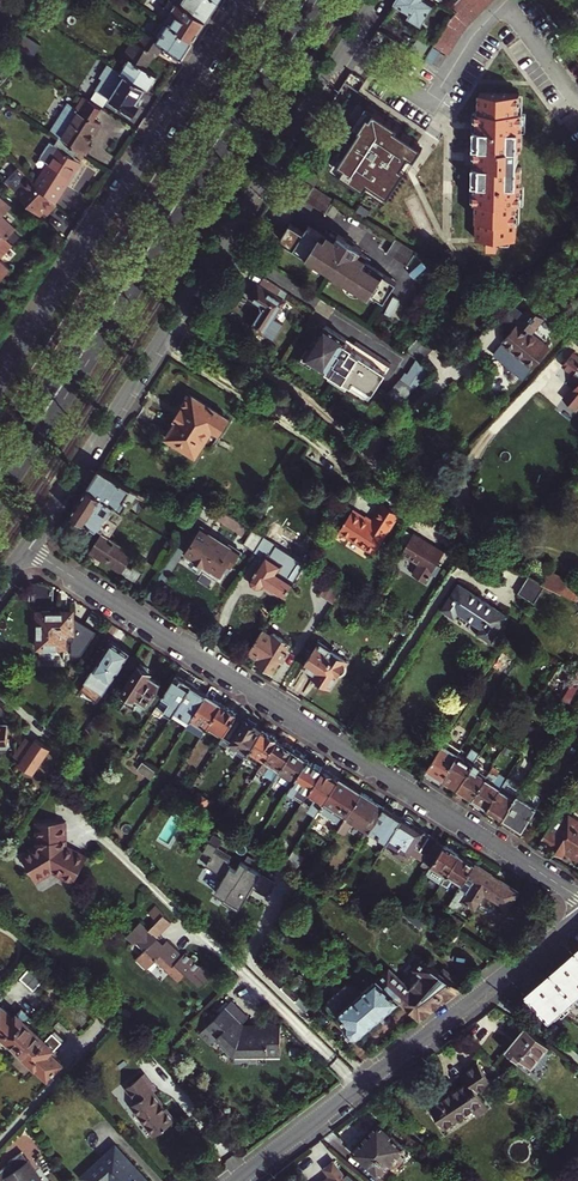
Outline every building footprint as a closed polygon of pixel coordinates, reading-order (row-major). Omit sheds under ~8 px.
[(169,21),(194,37),(206,18),(178,0),(168,0),(165,4),(172,8),(165,19),(169,21)] [(206,18),(218,0),(178,0),(206,18)] [(411,15),(423,22),(435,3),(431,0),(398,0),(397,1),(403,4),(414,11),(411,15)] [(453,7),(459,11),(451,19),(435,46),(450,56),(465,30),(494,0),(460,0),(453,7)] [(401,8),(411,15),(414,11),(403,4),(401,8)] [(62,13),(54,8),(40,21),(52,28),(62,13)] [(169,21),(165,19),(153,37),(157,40),(169,21)] [(194,37),(169,21),(157,40),(164,44),(183,56),(194,37)] [(153,37),(144,32),(139,41),(134,38),(125,53),(129,56),(120,70),(124,72),(146,86),(148,87),(157,73),(142,64),(145,60),(146,61),(154,50),(158,53),(164,44),(157,40),(153,37)] [(27,35),(17,51),(31,60),(41,44),(27,35)] [(426,59),(435,46),(420,37),(412,50),(426,59)] [(441,52),(436,61),(441,64),(447,56),(441,52)] [(146,86),(124,72),(113,90),(100,83),(96,89),(134,112),(140,102),(137,100),(146,86)] [(84,149),(86,150),(91,142),(87,139),(100,118),(94,115),(101,104),(82,92),(76,102),(68,97),(49,127),(62,136),(84,149)] [(480,202),(479,238),(490,239),(490,248),(501,248),(501,243),(501,238),(514,239),(518,239),(519,203),(523,203),(523,184),(523,167),(520,167),(520,148),(524,148),(524,131),(525,112),(521,112),(521,93),(482,92),(481,111),(478,111),(478,129),(476,129),(476,148),(477,148),(477,166),(475,166),(475,183),(477,184),(476,202),(480,202)] [(345,167),(341,173),(385,202),(407,169),(404,166),(412,155),(416,158),(424,146),(398,129),(399,126),(367,105),(354,125),(360,130),(339,163),(345,167)] [(62,136),(34,180),(48,193),(59,175),(67,180),(82,156),(80,155),(84,149),(62,136)] [(3,177),(39,210),(42,207),(45,204),(49,207),(55,200),(48,193),(34,180),(17,163),(3,177)] [(306,201),(319,210),(326,214),(335,200),(314,187),(306,201)] [(2,234),(7,238),(16,228),(3,215),(12,205),(0,194),(0,232),(2,234)] [(307,261),(316,267),(318,263),(324,267),(339,278),(347,283),(344,285),(360,294),(362,292),(376,300),(378,297),(385,302),(398,282),(370,264),(373,260),(361,253),(363,250),(356,246),(345,239),(339,235),(337,238),(326,231),(325,234),(310,225),(304,233),(290,224),(281,240),(309,259),(307,261)] [(12,243),(7,238),(2,234),(0,236),(0,256),(12,243)] [(345,239),(356,246),(358,242),(347,236),(345,239)] [(387,253),(408,266),(417,252),(396,239),(387,253)] [(10,267),(0,257),(0,278),(10,267)] [(318,263),(316,267),(322,271),(324,267),(318,263)] [(284,300),(289,293),(273,283),(266,278),(252,296),(262,303),(264,310),(253,326),(264,334),(286,301),(284,300)] [(533,306),(504,341),(505,342),(498,350),(509,360),(509,366),(516,365),(527,374),(551,347),(534,332),(546,317),(533,306)] [(356,344),(327,326),(318,339),(313,347),(311,351),(307,357),(315,362),(333,373),(350,384),(371,398),(393,364),(357,341),(356,344)] [(438,347),(424,362),(434,368),(438,371),(450,359),(438,347)] [(307,357),(311,351),(308,349),(302,360),(312,367),(315,362),(307,357)] [(574,353),(564,365),(577,377),(577,356),(574,353)] [(434,369),(418,359),(414,366),(410,373),(408,372),(404,380),(417,387),(434,369)] [(350,384),(333,373),(330,378),(347,389),(350,384)] [(168,437),(196,455),(205,443),(213,448),(231,419),(192,394),(176,418),(179,420),(168,437)] [(101,469),(89,488),(115,505),(124,511),(129,503),(133,505),(138,497),(140,494),(101,469)] [(89,488),(73,513),(102,531),(110,519),(114,521),(116,517),(114,516),(118,511),(113,508),(115,505),(89,488)] [(140,494),(138,497),(146,502),(145,504),(148,506),(151,500),(140,494)] [(351,537),(350,538),(374,554),(400,514),(384,504),(373,521),(366,516),(364,518),(352,510),(347,519),(345,517),(342,522),(344,523),(340,529),(351,537)] [(211,546),(218,534),(204,525),(187,552),(206,564),(215,549),(211,546)] [(267,537),(255,529),(245,544),(257,551),(267,537)] [(339,531),(350,538),(351,537),(340,529),(339,531)] [(414,536),(406,530),(397,542),(406,548),(414,536)] [(128,565),(136,553),(103,532),(91,551),(139,583),(146,572),(135,565),(133,568),(128,565)] [(424,540),(424,539),(416,533),(414,536),(406,548),(402,553),(420,564),(413,574),(426,583),(433,571),(437,574),(442,567),(438,565),(446,553),(435,546),(434,547),(424,540)] [(215,549),(206,564),(222,574),(231,560),(235,563),(243,550),(218,534),(211,546),(215,549)] [(271,556),(279,544),(267,537),(257,551),(266,557),(253,578),(253,584),(258,588),(264,586),(266,582),(286,596),(295,582),(279,571),(284,564),(271,556)] [(564,592),(568,586),(570,581),(549,570),(542,581),(547,584),(564,592)] [(535,602),(547,584),(542,581),(536,578),(530,575),(519,592),(535,602)] [(335,603),(345,587),(331,578),(321,594),(335,603)] [(507,616),(460,583),(443,608),(455,616),(459,611),(483,627),(479,633),(490,640),(507,616)] [(568,586),(564,592),(577,599),(577,591),(568,586)] [(367,611),(355,604),(350,613),(361,620),(367,611)] [(39,613),(39,636),(36,639),(36,645),(39,646),(39,650),(55,650),(55,647),(64,647),(64,640),(64,635),(71,635),(71,640),(84,640),(85,621),(72,621),(72,612),(50,612),(49,609),(41,609),(39,613)] [(273,637),(264,631),(251,651),(264,660),(262,663),(274,671),(282,658),(284,659),(291,650),(288,648),(291,643),(276,633),(273,637)] [(112,639),(80,688),(80,689),(79,691),(93,700),(94,698),(98,700),(130,651),(112,639)] [(315,675),(332,686),(340,673),(345,672),(347,669),(346,663),(348,660),(320,641),(304,665),(316,673),(315,675)] [(151,671),(140,664),(118,699),(134,709),(136,706),(142,709),(160,680),(149,673),(151,671)] [(176,710),(197,677),(190,672),(185,680),(176,674),(156,705),(172,716),(176,710)] [(191,719),(207,694),(198,688),(204,681),(197,677),(176,710),(188,717),(191,719)] [(575,704),(577,700),(577,684),(577,685),(572,682),(564,696),(575,704)] [(209,690),(207,694),(191,719),(187,725),(203,735),(208,727),(223,703),(214,698),(216,695),(209,690)] [(229,707),(223,703),(208,727),(211,730),(212,727),(213,725),(220,729),(219,732),(221,733),(218,737),(221,739),(238,713),(235,710),(234,708),(229,707)] [(188,717),(176,710),(172,716),(178,719),(180,717),(186,721),(188,717)] [(248,753),(263,729),(257,725),(258,723),(248,717),(247,718),(238,713),(221,739),(221,740),(230,746),(231,745),(247,755),(248,753)] [(8,724),(0,725),(0,744),(9,743),(8,724)] [(263,763),(278,738),(273,732),(268,731),(263,729),(248,753),(263,763)] [(428,767),(443,777),(460,752),(456,749),(458,746),(455,744),(457,740),(449,734),(428,767)] [(32,746),(25,741),(15,756),(22,761),(20,763),(35,773),(52,748),(37,738),(35,742),(32,746)] [(275,778),(276,776),(294,748),(292,747),(292,744),(288,741),(284,742),(278,738),(263,763),(260,768),(275,778)] [(460,752),(443,777),(458,787),(476,760),(478,757),(483,749),(476,744),(471,752),(463,747),(460,752)] [(292,786),(309,758),(302,753),(302,751),(294,748),(276,776),(292,786)] [(148,754),(143,762),(158,771),(163,763),(148,754)] [(302,785),(310,790),(324,767),(309,758),(292,786),(286,795),(289,797),(290,794),(295,797),(299,789),(302,785)] [(476,760),(458,787),(474,797),(491,770),(483,765),(476,760)] [(158,771),(143,762),(138,770),(152,779),(158,771)] [(325,801),(339,777),(324,767),(310,790),(302,803),(305,805),(309,798),(313,801),(309,807),(317,812),(320,809),(325,801)] [(491,770),(474,797),(489,806),(501,787),(502,786),(494,781),(499,773),(492,768),(491,770)] [(515,779),(509,775),(502,786),(501,787),(508,791),(515,779)] [(330,815),(343,823),(363,791),(339,777),(325,801),(336,807),(330,815)] [(489,806),(504,816),(520,790),(524,785),(515,779),(508,791),(501,787),(489,806)] [(504,816),(523,828),(541,800),(541,795),(537,792),(531,792),(527,798),(522,795),(524,792),(520,790),(504,816)] [(372,828),(386,806),(363,791),(343,823),(339,829),(345,833),(354,820),(370,831),(372,828)] [(194,799),(201,804),(206,807),(211,801),(199,792),(194,799)] [(320,809),(330,815),(336,807),(325,801),(320,809)] [(390,839),(404,816),(394,810),(395,808),(387,803),(386,806),(372,828),(390,839)] [(541,840),(563,854),(566,850),(577,857),(577,820),(570,815),(566,821),(560,832),(550,826),(541,840)] [(560,832),(566,821),(557,815),(550,826),(560,832)] [(404,816),(390,839),(400,846),(396,851),(407,858),(411,852),(425,861),(426,860),(439,839),(420,827),(413,820),(404,816)] [(48,885),(62,873),(86,879),(93,851),(70,845),(64,821),(36,828),(43,852),(29,864),(48,885)] [(370,831),(369,832),(387,843),(390,839),(372,828),(370,831)] [(446,843),(439,839),(426,860),(433,864),(446,843)] [(252,887),(261,873),(241,861),(236,869),(227,864),(230,860),(214,851),(217,847),(209,842),(202,852),(210,857),(205,866),(218,873),(217,876),(223,879),(215,892),(225,898),(222,902),(238,911),(249,893),(247,891),(250,886),(252,887)] [(444,881),(461,853),(446,843),(433,864),(428,871),(444,881)] [(299,853),(294,850),(284,866),(288,869),(299,853)] [(464,883),(477,863),(461,853),(444,881),(443,882),(446,884),(450,879),(453,881),(455,877),(464,883)] [(477,863),(464,883),(452,902),(457,905),(461,905),(465,899),(478,907),(479,904),(482,904),(484,901),(483,899),(487,892),(510,906),(519,891),(477,863)] [(261,873),(252,887),(267,896),(275,881),(261,873)] [(158,910),(151,917),(159,924),(139,945),(146,952),(139,961),(151,972),(159,964),(181,984),(187,977),(192,981),(203,970),(188,957),(185,960),(169,945),(165,950),(157,943),(172,927),(164,920),(166,918),(158,910)] [(464,921),(447,910),(441,919),(459,930),(464,921)] [(369,920),(365,927),(371,931),(375,924),(369,920)] [(565,961),(577,976),(577,952),(577,951),(565,961)] [(405,981),(391,970),(387,974),(380,979),(400,999),(420,1018),(462,987),(441,971),(424,959),(405,981)] [(552,972),(576,998),(577,996),(577,976),(565,961),(552,972)] [(33,964),(22,976),(26,981),(35,989),(47,977),(33,964)] [(444,968),(441,971),(462,987),(466,984),(444,968)] [(552,972),(540,983),(563,1009),(566,1007),(576,998),(552,972)] [(358,1034),(400,999),(380,979),(363,994),(360,989),(358,991),(354,985),(346,985),(330,998),(329,1007),(334,1013),(341,1013),(349,1023),(348,1030),(352,1034),(358,1034)] [(551,1020),(562,1011),(563,1009),(540,983),(527,994),(551,1020)] [(569,1011),(577,1003),(577,1001),(576,998),(566,1007),(569,1011)] [(231,1056),(277,1055),(276,1025),(241,1026),(237,1023),(243,1017),(228,1002),(196,1035),(207,1046),(214,1039),(231,1056)] [(37,1031),(19,1014),(15,1018),(3,1006),(0,1009),(0,1033),(19,1051),(37,1031)] [(562,1011),(551,1020),(554,1024),(565,1014),(562,1011)] [(523,1023),(505,1046),(517,1056),(520,1053),(531,1061),(546,1041),(523,1023)] [(55,1047),(37,1031),(19,1051),(49,1079),(63,1064),(50,1052),(55,1047)] [(448,1092),(430,1104),(444,1124),(483,1099),(477,1090),(491,1081),(486,1074),(488,1073),(484,1068),(483,1069),(478,1061),(464,1071),(469,1079),(454,1088),(453,1086),(446,1090),(448,1092)] [(138,1101),(133,1106),(156,1136),(176,1120),(153,1091),(157,1088),(146,1073),(128,1087),(138,1101)] [(379,1122),(353,1150),(379,1173),(404,1145),(379,1122)] [(88,1180),(149,1180),(116,1146),(83,1176),(88,1180)] [(22,1154),(10,1164),(12,1167),(0,1175),(0,1180),(42,1180),(22,1154)] [(321,1180),(351,1180),(335,1159),(325,1166),(331,1174),(321,1180)]
